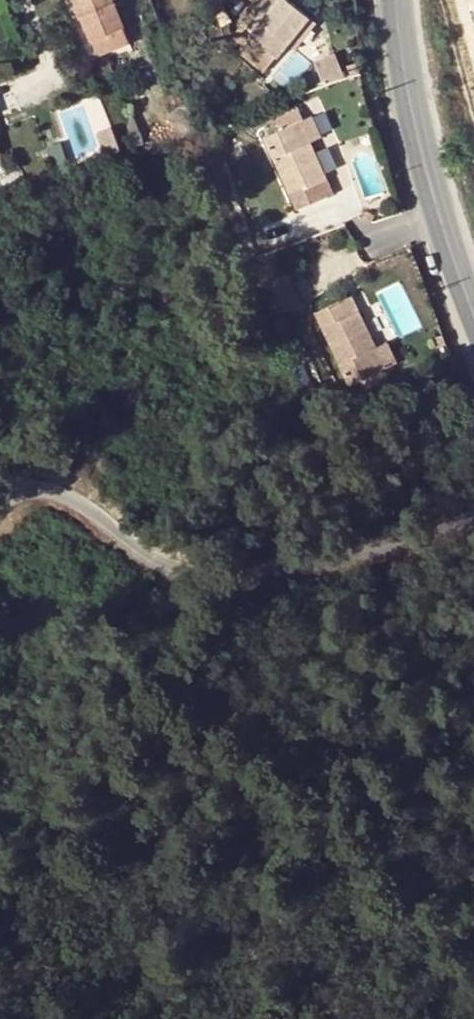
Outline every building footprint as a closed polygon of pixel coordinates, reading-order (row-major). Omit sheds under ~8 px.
[(81,16),(115,1),(115,0),(74,0),(81,16)] [(247,10),(258,20),(249,32),(247,34),(273,53),(283,39),(304,12),(289,0),(252,0),(246,9),(247,10)] [(124,24),(115,1),(81,16),(91,39),(124,24)] [(228,19),(221,4),(211,13),(217,25),(228,19)] [(258,20),(247,10),(237,22),(249,32),(258,20)] [(312,18),(304,12),(283,39),(292,46),(312,18)] [(311,67),(318,88),(339,80),(332,59),(311,67)] [(126,124),(130,136),(141,132),(131,106),(125,108),(131,122),(126,123),(126,124)] [(283,129),(303,119),(305,119),(300,107),(279,117),(283,129)] [(173,120),(177,133),(191,127),(187,114),(173,120)] [(314,115),(305,119),(303,119),(312,141),(323,135),(314,115)] [(297,209),(335,192),(312,141),(303,119),(283,129),(265,137),(297,209)] [(111,131),(97,135),(105,159),(119,154),(111,131)] [(354,294),(318,311),(351,382),(387,366),(379,347),(354,294)] [(390,341),(379,347),(387,366),(399,360),(390,341)]
